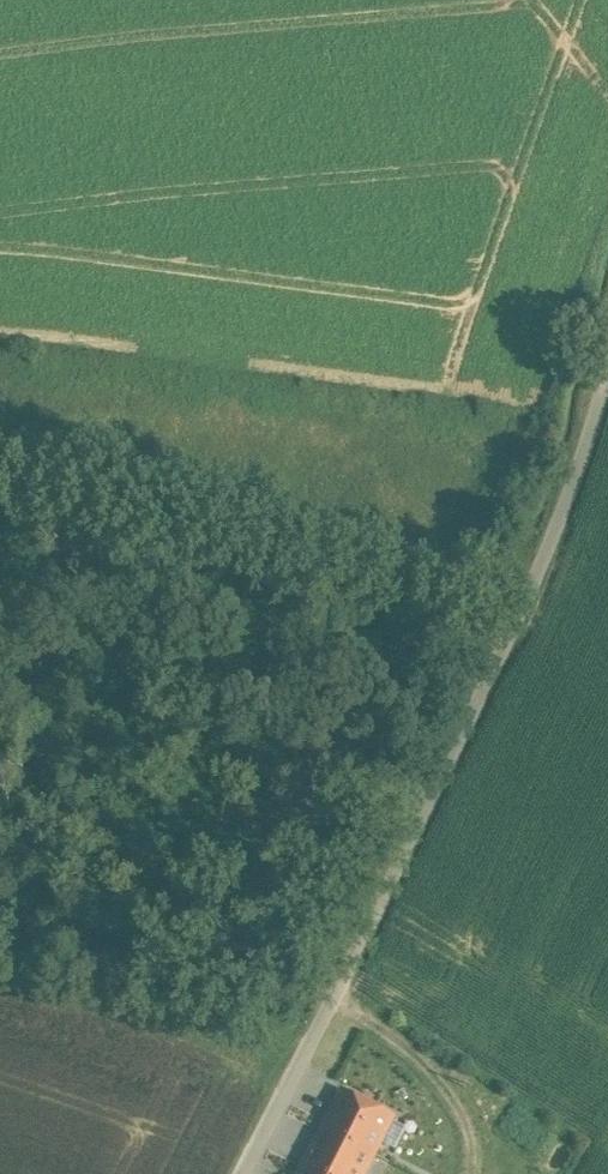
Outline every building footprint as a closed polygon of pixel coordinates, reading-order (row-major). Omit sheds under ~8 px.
[(343,1094),(305,1167),(320,1173),(363,1173),(391,1118),(343,1094)] [(439,1173),(456,1173),(459,1166),(444,1160),(439,1173)]
